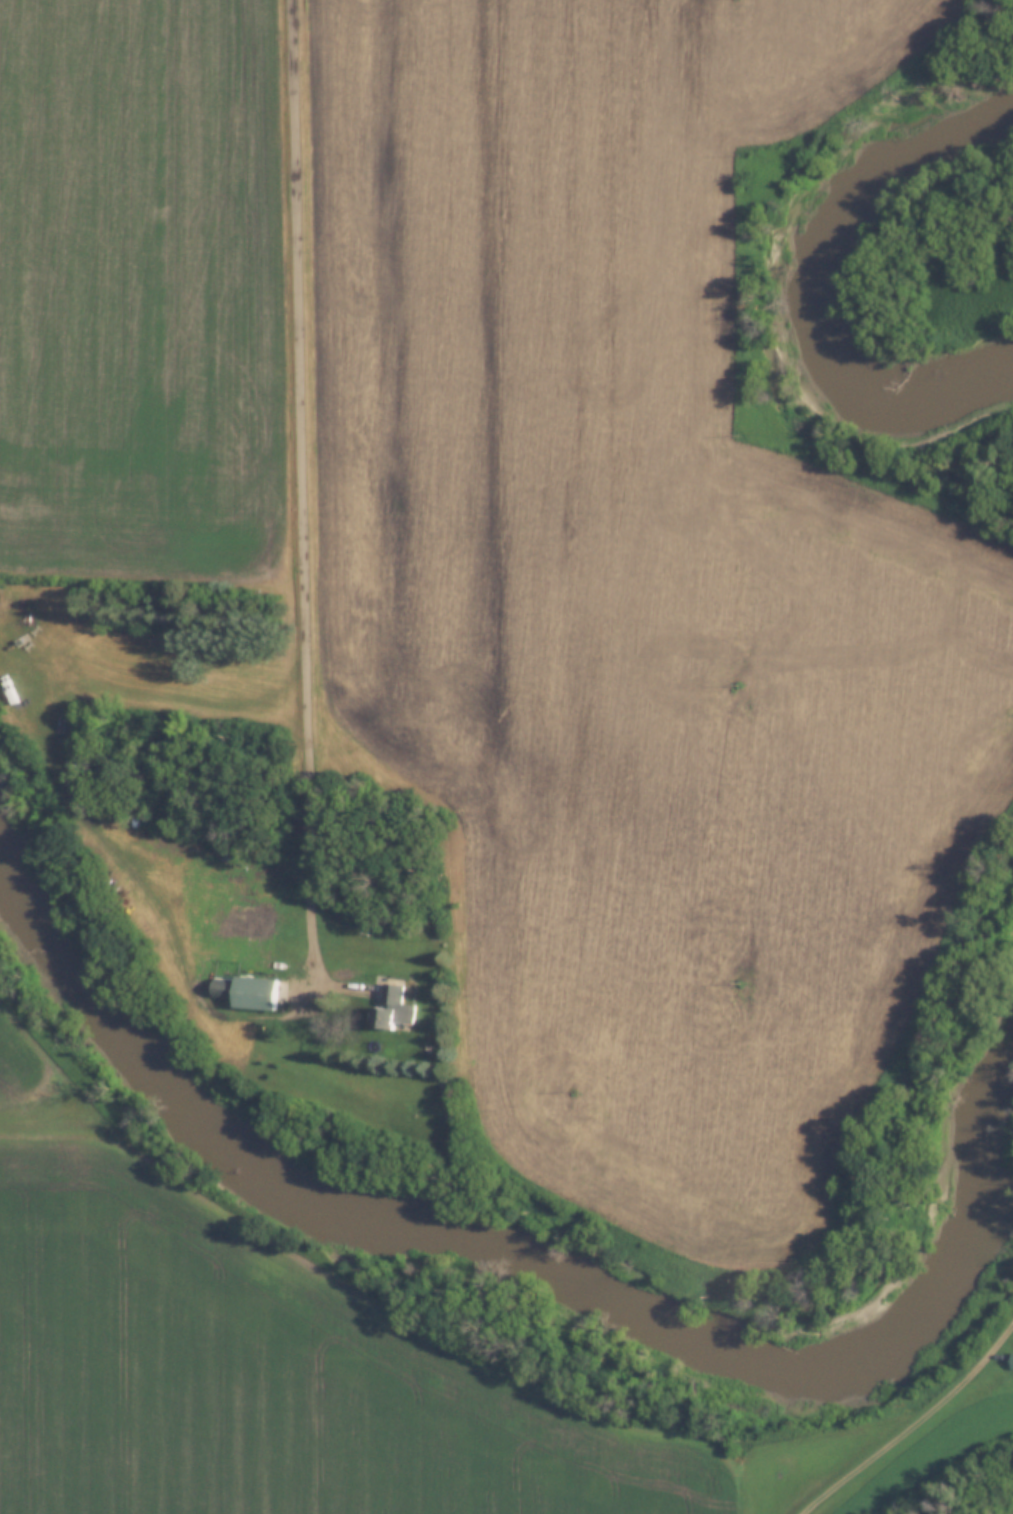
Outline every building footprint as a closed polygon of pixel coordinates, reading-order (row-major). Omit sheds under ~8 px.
[(345,913),(324,920),(326,925),(347,918),(345,913)] [(415,1006),(402,1005),(404,978),(374,976),(370,1028),(390,1030),(391,1023),(413,1025),(415,1006)] [(277,981),(231,977),(230,987),(215,986),(214,998),(230,1000),(229,1009),(275,1012),(277,981)]
